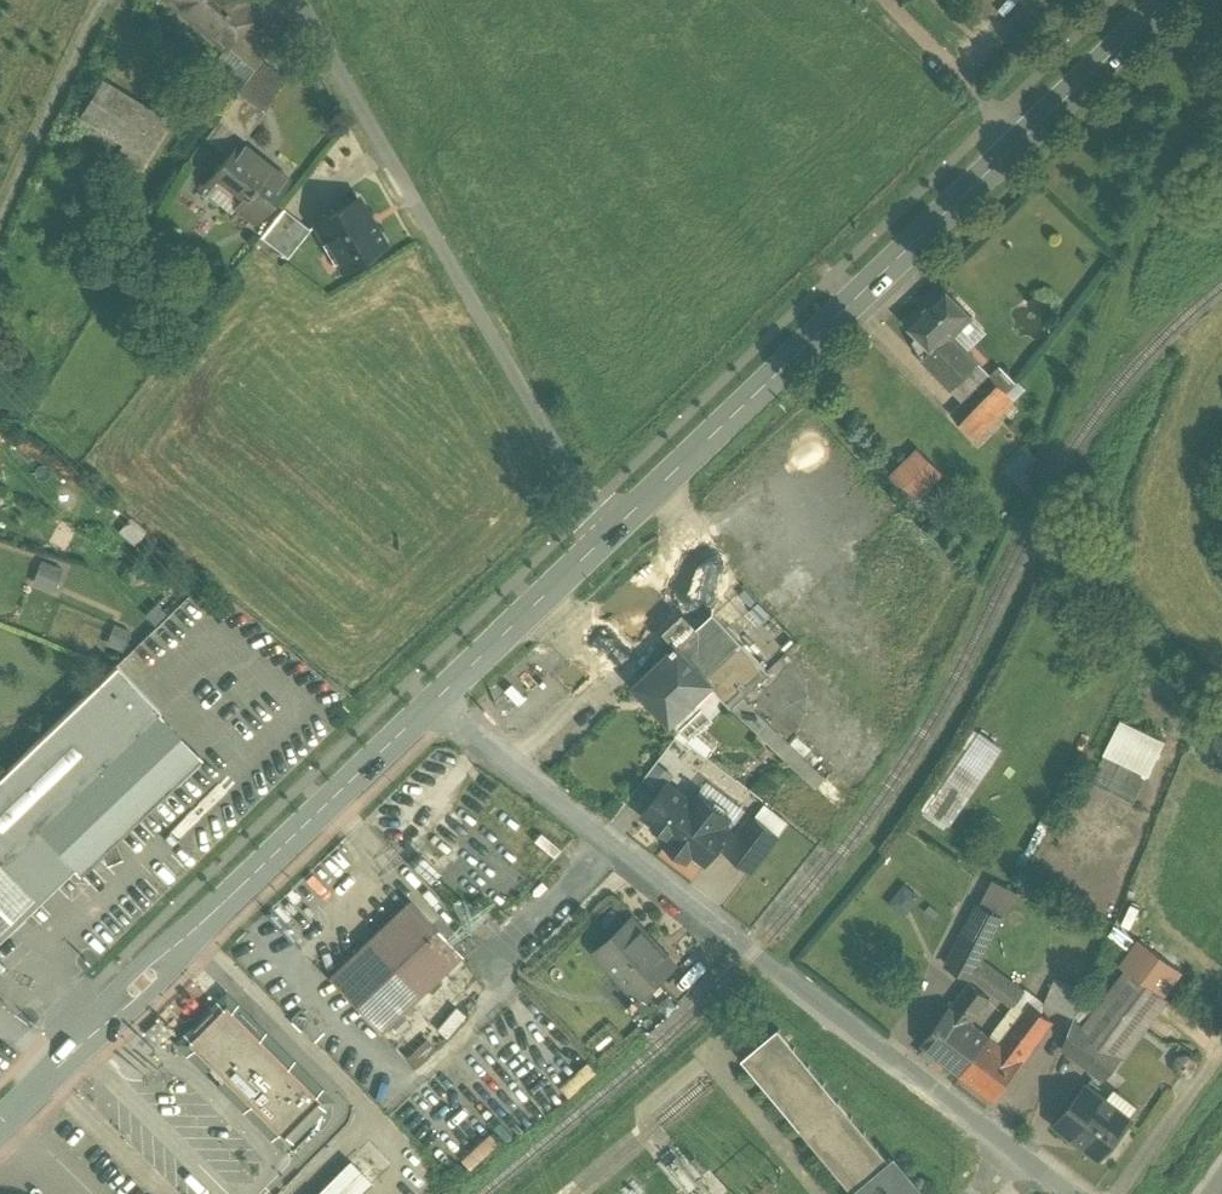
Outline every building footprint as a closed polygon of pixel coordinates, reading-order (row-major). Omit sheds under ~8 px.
[(246,0),(172,0),(226,47),(227,46),(250,19),(258,10),(246,0)] [(250,19),(227,46),(253,69),(254,69),(275,41),(250,19)] [(253,69),(227,46),(226,47),(217,58),(244,81),(253,69)] [(168,122),(100,81),(80,114),(124,141),(117,153),(141,167),(168,122)] [(265,111),(239,92),(220,118),(245,137),(265,111)] [(287,180),(239,142),(208,181),(256,220),(287,180)] [(357,197),(315,222),(344,270),(385,245),(357,197)] [(284,209),(261,237),(288,258),(311,229),(284,209)] [(943,286),(905,322),(919,336),(913,341),(923,358),(921,360),(951,391),(979,363),(953,336),(973,317),(943,286)] [(990,375),(951,414),(976,440),(1014,401),(990,375)] [(942,474),(917,448),(890,473),(914,499),(942,474)] [(36,582),(61,590),(69,566),(45,558),(36,582)] [(714,614),(697,629),(684,614),(664,634),(676,647),(733,707),(732,707),(793,765),(802,755),(742,698),(769,672),(714,614)] [(733,707),(676,647),(672,651),(673,652),(637,687),(679,732),(703,710),(711,719),(728,703),(732,708),(732,707),(733,707)] [(0,776),(0,939),(74,868),(80,874),(201,758),(158,713),(160,711),(116,665),(0,776)] [(1123,719),(1107,755),(1155,776),(1170,740),(1123,719)] [(1141,802),(1150,774),(1103,757),(1093,786),(1141,802)] [(692,803),(668,784),(644,815),(674,838),(668,845),(687,860),(693,852),(706,863),(736,824),(698,795),(692,803)] [(777,838),(752,818),(727,851),(752,870),(777,838)] [(1219,873),(1205,891),(1221,905),(1221,876),(1219,873)] [(906,886),(892,904),(908,915),(921,897),(906,886)] [(411,902),(330,979),(380,1032),(461,955),(411,902)] [(675,966),(632,919),(597,952),(618,976),(620,974),(640,996),(660,980),(675,966)] [(978,921),(954,969),(973,979),(997,931),(978,921)] [(1128,971),(1084,1028),(1094,1036),(1122,1058),(1167,1000),(1128,971)] [(640,996),(627,1007),(649,1032),(682,1003),(660,980),(640,996)] [(1085,994),(1055,981),(1045,1005),(1075,1018),(1085,994)] [(970,983),(951,1007),(950,1007),(921,1045),(926,1049),(922,1055),(933,1063),(937,1057),(960,1075),(961,1075),(990,1037),(972,1023),(991,999),(970,983)] [(271,1043),(263,1034),(260,1037),(226,1003),(185,1043),(283,1141),(308,1116),(324,1100),(323,1100),(303,1079),(305,1077),(297,1068),(294,1071),(268,1045),(271,1043)] [(1030,1004),(999,1044),(1023,1062),(1053,1022),(1030,1004)] [(892,1164),(779,1028),(743,1059),(855,1193),(923,1193),(895,1161),(892,1164)] [(1094,1036),(1077,1058),(1105,1080),(1122,1058),(1094,1036)] [(999,1044),(990,1037),(961,1075),(994,1100),(1023,1062),(999,1044)] [(1131,1120),(1086,1087),(1056,1125),(1100,1159),(1131,1120)] [(324,1100),(308,1116),(321,1129),(327,1123),(329,1120),(331,1116),(331,1114),(332,1112),(332,1109),(332,1106),(331,1103),(330,1101),(328,1098),(327,1096),(323,1100),(324,1100)] [(351,1162),(319,1193),(359,1193),(371,1182),(351,1162)]
